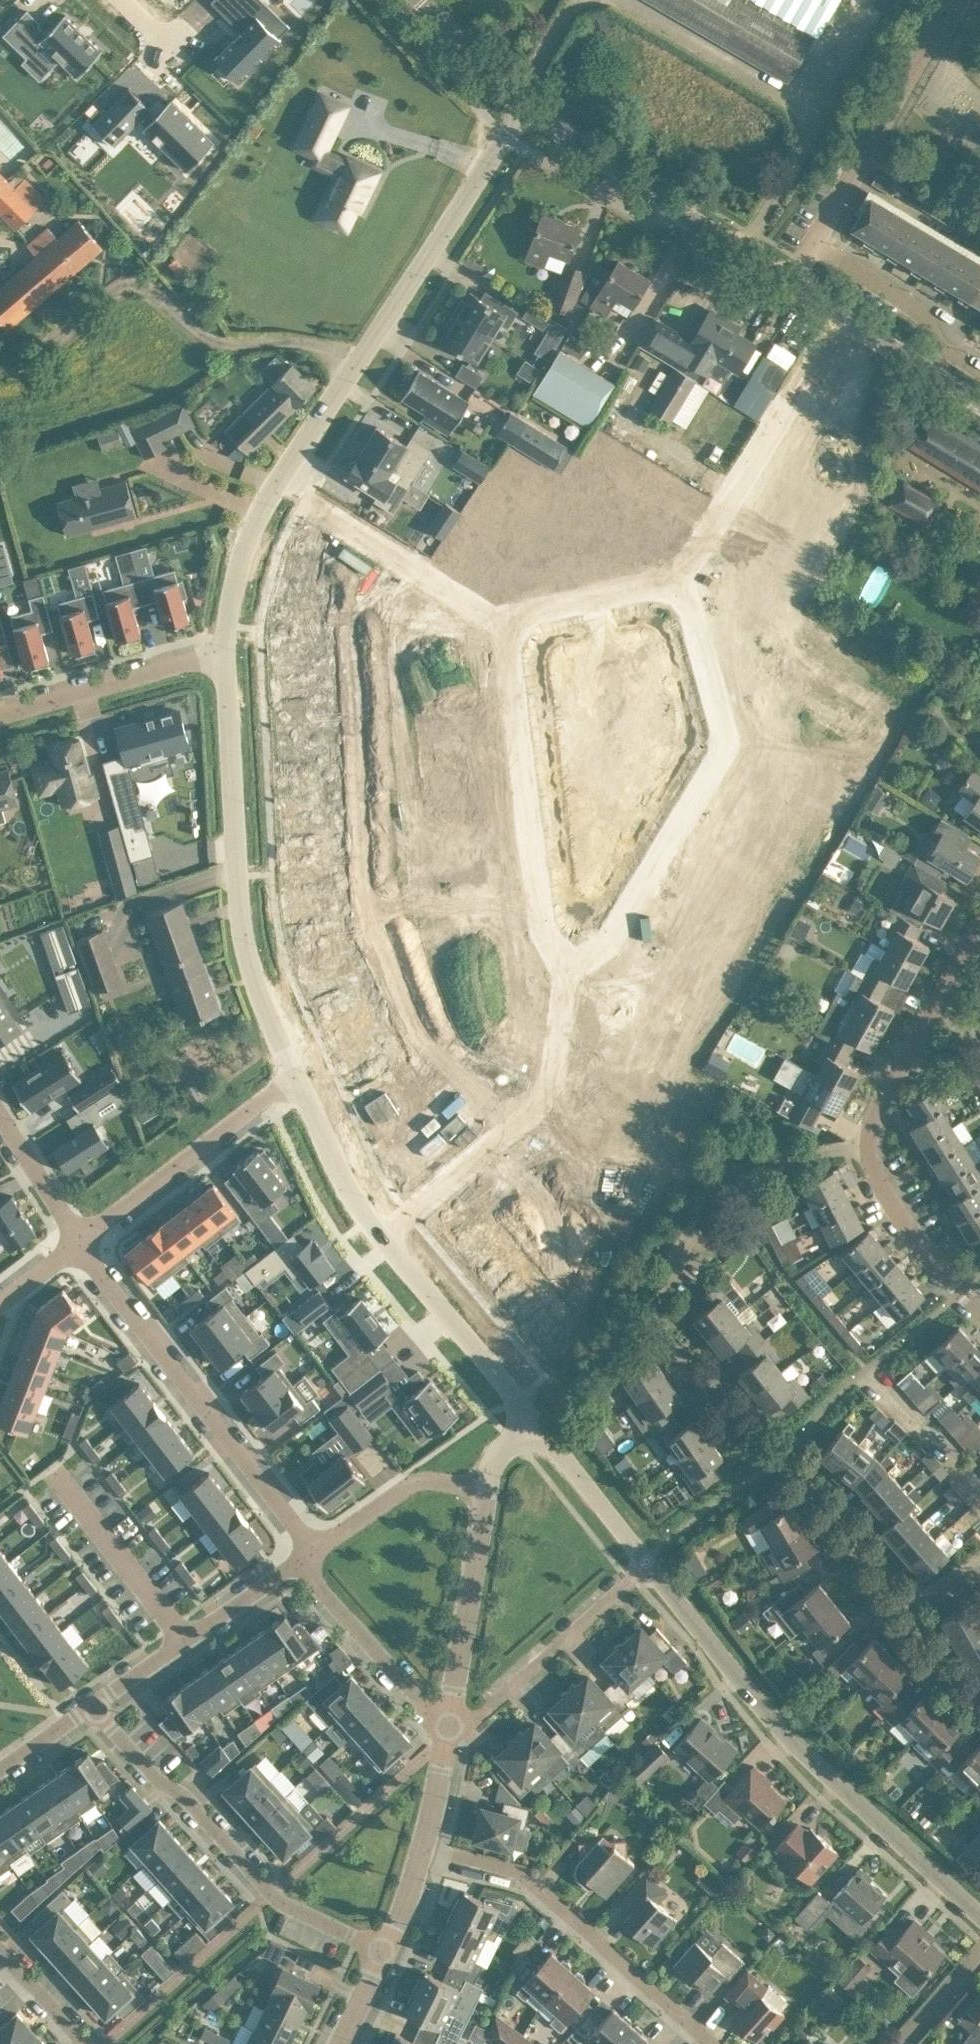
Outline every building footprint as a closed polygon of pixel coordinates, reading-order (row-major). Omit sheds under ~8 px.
[(211,1),(241,30),(215,57),(239,81),(281,38),(279,37),(258,16),(269,4),(264,0),(212,0),(211,1)] [(789,80),(815,36),(754,0),(651,0),(789,80)] [(815,36),(817,36),(838,0),(754,0),(815,36)] [(27,9),(3,34),(16,46),(23,40),(51,68),(59,59),(76,75),(75,75),(76,77),(103,49),(102,48),(101,49),(66,15),(66,14),(65,13),(47,32),(38,24),(40,22),(27,9)] [(605,13),(590,17),(594,30),(609,25),(605,13)] [(321,92),(301,135),(327,148),(348,106),(321,92)] [(114,102),(92,124),(114,145),(139,119),(145,125),(143,127),(187,169),(215,141),(171,98),(156,113),(150,108),(150,107),(143,100),(128,115),(114,102)] [(93,101),(85,109),(91,114),(99,106),(93,101)] [(328,193),(316,218),(336,227),(337,224),(347,228),(357,209),(360,211),(361,209),(357,207),(361,199),(365,201),(380,171),(347,155),(345,157),(340,168),(335,178),(335,179),(337,180),(330,194),(328,193)] [(878,171),(872,182),(893,195),(895,191),(948,224),(953,216),(878,171)] [(16,229),(46,199),(25,178),(15,187),(0,173),(0,213),(16,229)] [(851,228),(979,306),(979,260),(871,195),(851,228)] [(543,213),(536,232),(527,258),(544,264),(549,249),(569,256),(580,226),(543,213)] [(43,237),(31,247),(38,255),(0,287),(0,331),(6,326),(7,328),(103,246),(79,219),(58,237),(52,229),(43,237)] [(481,250),(476,259),(487,265),(492,256),(481,250)] [(177,255),(169,261),(180,275),(188,269),(177,255)] [(649,279),(619,260),(602,286),(592,280),(581,298),(605,315),(618,295),(634,304),(649,279)] [(553,307),(551,311),(570,318),(572,314),(580,289),(579,289),(585,271),(564,263),(549,305),(553,307)] [(458,312),(456,315),(492,337),(501,322),(508,326),(517,310),(487,292),(483,298),(471,291),(465,300),(462,298),(455,309),(458,312)] [(523,315),(544,327),(550,317),(551,315),(531,303),(523,315)] [(656,317),(640,342),(677,365),(676,366),(675,366),(650,407),(671,420),(697,377),(693,375),(684,369),(690,360),(698,365),(708,371),(718,356),(718,355),(733,364),(740,368),(741,367),(738,365),(752,343),(755,345),(755,343),(737,332),(722,323),(722,324),(723,325),(720,329),(706,320),(708,315),(707,314),(692,339),(683,333),(656,317)] [(442,339),(477,361),(492,337),(456,315),(454,318),(451,316),(444,327),(447,330),(442,339)] [(550,317),(544,327),(548,329),(561,337),(568,327),(550,317)] [(560,349),(534,392),(589,425),(615,383),(560,349)] [(641,353),(634,365),(643,370),(650,358),(641,353)] [(821,355),(808,377),(841,397),(848,387),(867,398),(879,377),(877,375),(879,372),(866,365),(864,368),(844,356),(838,366),(821,355)] [(758,363),(751,375),(775,389),(788,368),(770,358),(764,367),(758,363)] [(227,430),(234,437),(249,452),(296,404),(297,406),(316,387),(292,362),(273,381),(274,383),(246,411),(247,411),(227,430)] [(463,362),(456,374),(476,387),(483,375),(463,362)] [(419,370),(402,397),(426,412),(423,417),(449,433),(452,428),(453,429),(470,401),(419,370)] [(147,420),(131,428),(137,440),(145,457),(167,446),(163,439),(180,431),(169,409),(147,420)] [(932,412),(911,445),(979,488),(979,443),(932,412)] [(127,419),(117,424),(127,445),(137,440),(131,428),(127,419)] [(527,419),(513,442),(533,454),(554,467),(556,465),(564,451),(568,444),(527,419)] [(407,444),(376,424),(361,449),(413,482),(432,451),(411,437),(407,444)] [(490,465),(463,448),(453,465),(480,482),(490,465)] [(361,449),(345,474),(376,493),(373,499),(394,512),(413,482),(361,449)] [(660,512),(649,531),(670,544),(672,541),(675,543),(682,531),(679,529),(691,509),(681,503),(688,492),(666,479),(650,506),(660,512)] [(942,502),(901,479),(887,503),(928,527),(942,502)] [(100,489),(57,501),(66,534),(136,515),(126,480),(99,487),(100,489)] [(461,512),(445,501),(427,527),(443,538),(461,512)] [(600,515),(576,520),(582,545),(594,542),(600,570),(611,568),(611,571),(624,568),(624,565),(625,565),(616,525),(602,528),(600,515)] [(466,520),(452,541),(463,548),(457,558),(477,570),(475,574),(487,581),(489,578),(492,580),(505,558),(486,547),(493,537),(466,520)] [(547,540),(533,543),(542,583),(543,583),(544,586),(557,583),(556,580),(566,577),(560,550),(573,547),(567,522),(544,528),(547,540)] [(776,539),(772,546),(782,552),(786,546),(776,539)] [(148,543),(131,548),(135,561),(152,556),(148,543)] [(12,581),(1,545),(0,545),(0,584),(12,581)] [(786,546),(782,552),(792,559),(797,552),(786,546)] [(291,575),(287,598),(299,600),(297,613),(321,617),(327,586),(315,584),(319,562),(294,557),(294,560),(290,560),(288,574),(291,575)] [(807,558),(803,565),(813,571),(817,564),(807,558)] [(86,563),(69,567),(72,577),(88,573),(86,563)] [(175,567),(139,578),(146,601),(157,598),(165,624),(189,617),(183,596),(187,595),(182,578),(178,579),(175,567)] [(822,569),(818,575),(828,582),(833,575),(822,569)] [(139,578),(102,588),(93,591),(93,592),(97,604),(106,601),(117,639),(125,637),(126,640),(140,636),(139,632),(141,632),(133,605),(146,601),(139,578)] [(366,579),(360,616),(371,616),(378,605),(382,581),(366,579)] [(93,592),(57,602),(71,652),(78,650),(79,654),(94,650),(93,646),(95,645),(88,619),(100,616),(97,604),(93,592)] [(32,609),(11,615),(24,666),(31,664),(32,668),(49,664),(48,659),(49,659),(42,631),(53,628),(44,593),(29,597),(32,609)] [(828,609),(824,616),(834,622),(839,615),(828,609)] [(844,618),(840,625),(850,631),(854,624),(844,618)] [(854,624),(850,631),(860,638),(864,631),(854,624)] [(280,656),(276,656),(277,669),(281,669),(326,667),(327,668),(331,667),(330,643),(333,643),(332,628),(307,630),(307,643),(279,644),(280,656)] [(874,637),(870,644),(881,650),(885,643),(874,637)] [(885,643),(881,650),(891,656),(895,649),(885,643)] [(372,650),(360,651),(361,663),(373,662),(372,650)] [(905,656),(901,663),(911,669),(915,662),(905,656)] [(915,662),(911,669),(921,675),(925,669),(915,662)] [(326,667),(281,669),(282,694),(310,692),(311,705),(336,704),(335,690),(328,691),(327,668),(326,667)] [(124,754),(103,760),(131,860),(154,853),(134,784),(175,772),(168,750),(189,744),(179,710),(117,727),(124,754)] [(80,738),(49,746),(53,760),(33,766),(40,793),(58,788),(63,805),(98,795),(92,773),(90,774),(80,738)] [(383,740),(371,741),(372,757),(384,756),(383,740)] [(942,751),(936,761),(946,767),(952,757),(942,751)] [(287,793),(283,793),(284,807),(288,806),(338,804),(337,780),(340,780),(339,766),(314,767),(314,780),(286,781),(287,793)] [(0,772),(0,821),(6,819),(2,806),(18,802),(9,769),(0,772)] [(963,793),(954,807),(965,814),(979,825),(979,773),(974,769),(959,789),(963,793)] [(865,805),(878,813),(890,793),(877,785),(865,805)] [(338,804),(288,806),(289,831),(317,830),(318,843),(343,841),(342,827),(340,827),(338,804)] [(843,804),(837,814),(845,819),(851,809),(843,804)] [(837,814),(831,825),(839,829),(845,819),(837,814)] [(962,828),(942,816),(932,833),(939,838),(929,855),(967,878),(979,856),(979,853),(966,845),(973,834),(962,828)] [(390,831),(378,831),(378,845),(391,844),(390,831)] [(826,833),(820,843),(827,848),(834,837),(826,833)] [(886,843),(879,855),(895,865),(902,853),(886,843)] [(125,844),(104,850),(116,895),(137,889),(125,844)] [(319,868),(291,869),(293,894),(343,892),(342,868),(345,868),(344,854),(319,855),(319,868)] [(830,859),(823,871),(847,885),(854,872),(830,859)] [(907,903),(924,912),(941,922),(955,898),(940,890),(946,879),(914,860),(901,883),(914,890),(907,903)] [(816,863),(810,874),(818,878),(824,868),(816,863)] [(810,874),(804,884),(811,889),(818,878),(810,874)] [(293,894),(289,895),(289,908),(293,908),(294,919),(322,918),(323,930),(348,929),(347,915),(344,915),(343,892),(293,894)] [(855,897),(848,908),(857,912),(863,902),(855,897)] [(147,913),(186,1023),(221,1011),(182,901),(147,913)] [(892,937),(886,948),(918,965),(929,945),(916,937),(922,926),(898,913),(886,934),(892,937)] [(104,929),(76,939),(88,975),(116,965),(104,929)] [(67,961),(53,966),(69,1011),(92,1003),(69,938),(60,941),(67,961)] [(874,957),(863,976),(887,989),(893,978),(906,986),(918,965),(886,948),(872,940),(865,952),(874,957)] [(309,974),(305,976),(312,991),(316,989),(317,992),(342,980),(348,992),(371,981),(355,947),(306,969),(309,974)] [(857,1000),(851,1010),(883,1028),(894,1008),(881,1000),(887,989),(863,976),(851,997),(857,1000)] [(22,1029),(1,996),(5,994),(0,986),(0,1043),(22,1029)] [(355,1009),(329,1021),(340,1044),(386,1023),(376,1001),(378,1000),(373,987),(350,998),(355,1009)] [(597,990),(595,1011),(630,1016),(632,994),(597,990)] [(833,1000),(815,1032),(828,1039),(852,1052),(858,1041),(872,1049),(883,1028),(851,1010),(833,1000)] [(677,1009),(673,1017),(683,1023),(688,1015),(677,1009)] [(340,1044),(336,1045),(342,1057),(345,1056),(350,1067),(376,1055),(381,1067),(404,1056),(398,1044),(396,1045),(386,1023),(340,1044)] [(714,1031),(708,1042),(716,1046),(722,1036),(714,1031)] [(740,1037),(736,1056),(764,1061),(767,1042),(740,1037)] [(852,1052),(828,1039),(817,1060),(822,1063),(817,1073),(848,1091),(860,1071),(846,1063),(852,1052)] [(444,1044),(434,1049),(437,1058),(448,1053),(444,1044)] [(698,1047),(692,1057),(700,1062),(706,1052),(698,1047)] [(434,1049),(423,1054),(426,1063),(437,1058),(434,1049)] [(64,1051),(13,1083),(31,1110),(69,1085),(61,1073),(73,1065),(64,1051)] [(716,1051),(707,1064),(724,1075),(732,1063),(716,1051)] [(978,1083),(979,1082),(979,1070),(974,1061),(967,1065),(978,1083)] [(704,1066),(698,1077),(706,1081),(711,1071),(704,1066)] [(113,1067),(69,1095),(78,1109),(80,1108),(80,1109),(123,1082),(113,1067)] [(816,1074),(805,1067),(799,1078),(805,1081),(794,1101),(787,1097),(780,1109),(811,1126),(823,1104),(837,1112),(848,1091),(817,1073),(816,1074)] [(405,1068),(394,1073),(397,1081),(408,1076),(405,1068)] [(600,1068),(598,1077),(610,1078),(611,1069),(600,1068)] [(611,1069),(610,1078),(622,1080),(623,1071),(611,1069)] [(394,1073),(383,1078),(387,1086),(397,1081),(394,1073)] [(642,1074),(641,1083),(653,1084),(654,1075),(642,1074)] [(654,1075),(653,1084),(665,1086),(666,1077),(654,1075)] [(67,1150),(58,1153),(69,1170),(108,1145),(94,1122),(105,1116),(101,1110),(113,1100),(118,1107),(129,1100),(123,1082),(80,1109),(80,1108),(78,1109),(79,1110),(68,1117),(78,1131),(61,1142),(67,1150)] [(979,1103),(979,1102),(979,1082),(978,1083),(978,1084),(970,1089),(979,1103)] [(194,1083),(184,1090),(192,1103),(202,1097),(194,1083)] [(372,1083),(361,1088),(365,1096),(376,1091),(372,1083)] [(915,1123),(940,1107),(948,1102),(937,1084),(908,1102),(915,1113),(910,1116),(915,1123)] [(464,1089),(446,1104),(464,1124),(481,1110),(464,1089)] [(446,1104),(429,1118),(446,1139),(464,1124),(446,1104)] [(940,1107),(915,1123),(911,1126),(918,1136),(913,1139),(916,1144),(950,1123),(940,1107)] [(429,1118),(411,1133),(429,1154),(446,1139),(429,1118)] [(950,1123),(916,1144),(918,1148),(923,1144),(933,1162),(963,1143),(950,1123)] [(411,1133),(393,1148),(411,1169),(429,1154),(411,1133)] [(963,1143),(933,1162),(941,1172),(936,1175),(941,1184),(946,1180),(975,1162),(963,1143)] [(258,1148),(234,1167),(251,1189),(239,1198),(254,1217),(258,1223),(279,1206),(272,1196),(286,1185),(272,1167),(276,1164),(264,1149),(260,1152),(258,1148)] [(975,1162),(946,1180),(952,1190),(947,1193),(952,1201),(977,1184),(978,1185),(979,1184),(979,1159),(975,1162)] [(803,1183),(813,1203),(844,1187),(843,1187),(838,1176),(843,1174),(839,1165),(803,1183)] [(844,1187),(813,1203),(822,1222),(853,1206),(847,1195),(853,1193),(848,1184),(843,1187),(844,1187)] [(961,1222),(979,1209),(979,1188),(978,1185),(977,1184),(952,1201),(948,1203),(955,1214),(950,1217),(956,1225),(961,1222)] [(516,1185),(509,1191),(517,1201),(524,1195),(516,1185)] [(215,1187),(198,1200),(223,1232),(240,1218),(245,1225),(254,1217),(239,1198),(237,1195),(228,1202),(215,1187)] [(35,1229),(13,1195),(0,1203),(0,1235),(8,1247),(35,1229)] [(524,1195),(517,1201),(525,1210),(532,1204),(524,1195)] [(198,1200),(181,1213),(206,1245),(223,1232),(198,1200)] [(479,1201),(445,1230),(460,1248),(495,1219),(479,1201)] [(858,1203),(853,1206),(822,1222),(832,1241),(863,1226),(857,1214),(862,1212),(858,1203)] [(755,1208),(765,1227),(773,1223),(763,1204),(755,1208)] [(961,1222),(967,1232),(962,1235),(967,1243),(979,1235),(979,1209),(961,1222)] [(181,1213),(164,1226),(189,1258),(206,1245),(181,1213)] [(495,1219),(460,1248),(475,1266),(509,1237),(495,1219)] [(545,1220),(538,1226),(546,1236),(553,1230),(545,1220)] [(765,1227),(774,1246),(782,1242),(773,1223),(765,1227)] [(843,1251),(857,1267),(883,1245),(882,1245),(875,1236),(880,1232),(873,1225),(843,1251)] [(164,1226),(147,1239),(171,1271),(189,1258),(164,1226)] [(283,1229),(271,1239),(276,1246),(289,1236),(283,1229)] [(553,1230),(546,1236),(554,1245),(561,1239),(553,1230)] [(318,1231),(286,1254),(306,1278),(337,1255),(318,1231)] [(784,1265),(784,1266),(802,1256),(804,1255),(794,1236),(782,1242),(774,1246),(784,1265)] [(509,1237),(475,1266),(489,1283),(524,1254),(509,1237)] [(147,1239),(130,1253),(154,1284),(171,1271),(147,1239)] [(883,1245),(857,1267),(870,1283),(896,1261),(889,1252),(893,1248),(887,1241),(882,1245),(883,1245)] [(254,1252),(244,1260),(250,1266),(259,1259),(254,1252)] [(524,1254),(489,1283),(504,1301),(535,1275),(521,1258),(525,1255),(524,1254)] [(575,1255),(568,1261),(576,1270),(583,1265),(575,1255)] [(907,1265),(901,1257),(896,1261),(870,1283),(884,1300),(910,1277),(902,1269),(907,1265)] [(244,1260),(235,1267),(240,1274),(246,1269),(250,1266),(244,1260)] [(583,1265),(576,1270),(584,1280),(591,1274),(583,1265)] [(224,1268),(214,1276),(219,1282),(229,1275),(224,1268)] [(910,1277),(884,1300),(898,1316),(924,1294),(916,1285),(921,1281),(914,1274),(910,1277)] [(802,1285),(816,1302),(822,1296),(808,1280),(802,1285)] [(719,1281),(698,1298),(706,1308),(694,1317),(708,1336),(737,1313),(749,1303),(735,1285),(727,1291),(719,1281)] [(847,1296),(837,1283),(822,1296),(816,1302),(830,1318),(836,1313),(832,1308),(847,1296)] [(213,1310),(192,1327),(206,1345),(246,1314),(232,1297),(234,1295),(226,1285),(206,1300),(213,1310)] [(199,1287),(190,1295),(195,1301),(204,1294),(199,1287)] [(603,1288),(596,1294),(604,1304),(610,1298),(603,1288)] [(319,1289),(294,1308),(306,1324),(331,1304),(319,1289)] [(91,1318),(70,1291),(41,1313),(71,1334),(91,1318)] [(190,1295),(180,1302),(185,1309),(195,1301),(190,1295)] [(342,1305),(327,1317),(358,1357),(389,1333),(361,1296),(345,1309),(342,1305)] [(737,1313),(708,1336),(723,1354),(735,1344),(743,1354),(764,1337),(749,1319),(757,1313),(749,1304),(737,1313)] [(63,1354),(71,1334),(41,1313),(33,1319),(26,1339),(63,1354)] [(830,1318),(843,1334),(850,1329),(836,1313),(830,1318)] [(206,1345),(203,1348),(206,1351),(211,1358),(214,1356),(221,1364),(243,1347),(250,1357),(270,1342),(262,1331),(260,1332),(249,1318),(246,1314),(206,1345)] [(286,1321),(279,1327),(284,1333),(291,1328),(286,1321)] [(938,1373),(948,1364),(973,1341),(959,1325),(924,1357),(938,1373)] [(292,1363),(309,1351),(294,1329),(277,1342),(292,1363)] [(864,1345),(850,1329),(843,1334),(857,1351),(864,1345)] [(739,1374),(753,1392),(781,1370),(774,1360),(779,1356),(764,1337),(743,1354),(751,1364),(739,1374)] [(63,1354),(26,1339),(18,1358),(56,1372),(63,1354)] [(948,1364),(956,1373),(950,1379),(955,1385),(979,1363),(979,1348),(973,1341),(948,1364)] [(612,1353),(606,1345),(598,1351),(604,1359),(612,1353)] [(264,1375),(242,1392),(256,1411),(293,1382),(279,1365),(285,1360),(276,1350),(256,1365),(264,1375)] [(130,1351),(117,1360),(125,1370),(137,1360),(130,1351)] [(340,1377),(334,1382),(344,1395),(349,1392),(351,1390),(381,1367),(370,1354),(340,1377)] [(632,1389),(638,1398),(668,1378),(654,1358),(642,1367),(635,1357),(612,1373),(626,1393),(632,1389)] [(56,1372),(18,1358),(10,1378),(48,1392),(56,1372)] [(955,1385),(956,1385),(963,1379),(970,1387),(963,1392),(970,1400),(975,1395),(979,1390),(979,1363),(955,1385)] [(351,1390),(349,1392),(361,1407),(361,1408),(371,1420),(386,1408),(377,1396),(393,1383),(381,1367),(351,1390)] [(897,1381),(912,1397),(925,1385),(911,1369),(897,1381)] [(418,1370),(389,1392),(415,1426),(422,1420),(433,1434),(458,1415),(430,1378),(427,1381),(418,1370)] [(782,1370),(753,1392),(768,1410),(780,1401),(788,1411),(809,1394),(794,1376),(789,1380),(782,1370)] [(823,1372),(812,1380),(817,1387),(818,1388),(829,1380),(828,1379),(823,1372)] [(48,1392),(10,1378),(3,1398),(40,1413),(48,1392)] [(101,1378),(92,1385),(97,1392),(106,1384),(101,1378)] [(638,1398),(626,1408),(640,1427),(647,1422),(654,1432),(676,1416),(669,1406),(681,1397),(668,1378),(638,1398)] [(925,1385),(912,1397),(926,1413),(930,1408),(943,1396),(930,1380),(925,1385)] [(140,1381),(112,1403),(126,1422),(154,1400),(140,1381)] [(256,1411),(254,1413),(255,1414),(262,1423),(265,1421),(271,1429),(293,1412),(300,1422),(320,1406),(312,1396),(306,1400),(294,1384),(293,1382),(256,1411)] [(92,1385),(82,1393),(87,1399),(97,1392),(92,1385)] [(930,1408),(944,1423),(956,1411),(951,1405),(949,1407),(942,1398),(944,1396),(943,1396),(930,1408)] [(3,1398),(0,1404),(0,1420),(32,1433),(40,1413),(3,1398)] [(154,1400),(126,1422),(138,1437),(166,1416),(154,1400)] [(349,1404),(330,1418),(348,1442),(353,1447),(354,1450),(373,1435),(349,1404)] [(869,1414),(876,1420),(884,1412),(878,1405),(869,1414)] [(72,1411),(68,1422),(76,1425),(80,1414),(72,1411)] [(944,1423),(958,1439),(976,1422),(967,1412),(962,1417),(956,1411),(944,1423)] [(884,1412),(876,1420),(882,1426),(890,1418),(884,1412)] [(166,1416),(138,1437),(150,1453),(178,1431),(166,1416)] [(673,1448),(680,1457),(709,1437),(696,1417),(683,1426),(676,1416),(654,1432),(668,1451),(673,1448)] [(820,1455),(837,1469),(859,1442),(849,1433),(855,1426),(849,1421),(820,1455)] [(68,1422),(64,1433),(71,1436),(76,1425),(68,1422)] [(899,1440),(907,1431),(898,1422),(893,1428),(894,1436),(899,1440)] [(958,1439),(972,1455),(979,1449),(979,1448),(979,1447),(979,1426),(976,1422),(958,1439)] [(178,1431),(150,1453),(166,1473),(194,1451),(178,1431)] [(595,1431),(588,1436),(596,1447),(603,1441),(595,1431)] [(859,1442),(837,1469),(853,1482),(855,1481),(863,1491),(888,1469),(876,1455),(865,1447),(872,1439),(865,1434),(859,1442)] [(86,1436),(80,1441),(87,1452),(94,1447),(86,1436)] [(723,1456),(709,1437),(680,1457),(686,1467),(681,1471),(695,1491),(718,1475),(710,1465),(723,1456)] [(317,1459),(300,1471),(316,1491),(313,1493),(322,1505),(324,1502),(327,1506),(330,1504),(332,1507),(343,1498),(341,1496),(344,1493),(345,1494),(354,1487),(354,1486),(365,1477),(346,1452),(353,1447),(348,1442),(320,1463),(317,1459)] [(94,1447),(87,1452),(94,1461),(101,1456),(94,1447)] [(921,1457),(927,1463),(936,1455),(930,1449),(921,1457)] [(936,1455),(927,1463),(931,1468),(940,1460),(936,1455)] [(863,1491),(861,1492),(876,1508),(902,1485),(893,1475),(900,1469),(895,1463),(888,1469),(863,1491)] [(113,1470),(106,1475),(113,1485),(120,1480),(113,1470)] [(209,1471),(181,1492),(194,1510),(222,1488),(209,1471)] [(902,1485),(876,1508),(889,1523),(915,1500),(907,1491),(915,1485),(909,1479),(902,1485)] [(120,1480),(113,1485),(121,1495),(127,1490),(120,1480)] [(944,1492),(949,1498),(959,1490),(953,1484),(944,1492)] [(222,1488),(194,1510),(208,1528),(237,1506),(222,1488)] [(959,1490),(949,1498),(956,1506),(965,1497),(959,1490)] [(915,1500),(889,1523),(881,1529),(896,1546),(922,1523),(914,1514),(921,1508),(916,1502),(916,1501),(915,1500)] [(30,1501),(23,1506),(31,1516),(37,1511),(30,1501)] [(770,1502),(739,1520),(746,1533),(755,1528),(766,1547),(773,1544),(806,1524),(793,1503),(777,1512),(770,1502)] [(148,1503),(138,1511),(146,1521),(156,1513),(148,1503)] [(237,1506),(208,1528),(220,1543),(248,1522),(237,1506)] [(973,1506),(960,1518),(967,1526),(972,1522),(978,1529),(979,1527),(979,1514),(973,1506)] [(37,1511),(31,1516),(38,1525),(45,1520),(37,1511)] [(922,1523),(896,1546),(909,1561),(935,1538),(927,1528),(934,1522),(929,1516),(922,1523)] [(248,1522),(220,1543),(235,1562),(263,1541),(248,1522)] [(818,1546),(806,1524),(773,1544),(785,1565),(777,1569),(780,1574),(784,1580),(808,1566),(802,1555),(818,1546)] [(155,1526),(149,1531),(157,1541),(163,1536),(155,1526)] [(935,1538),(909,1561),(923,1577),(949,1554),(940,1544),(948,1537),(943,1531),(935,1538)] [(56,1535),(50,1540),(57,1550),(64,1545),(56,1535)] [(163,1536),(157,1541),(164,1550),(170,1545),(163,1536)] [(0,1541),(0,1566),(12,1557),(0,1541)] [(64,1545),(57,1550),(65,1560),(71,1555),(64,1545)] [(12,1557),(0,1566),(0,1593),(25,1574),(12,1557)] [(182,1560),(175,1565),(183,1575),(190,1570),(182,1560)] [(83,1570),(76,1575),(84,1584),(90,1579),(83,1570)] [(190,1570),(183,1575),(190,1584),(197,1579),(190,1570)] [(25,1574),(0,1593),(0,1607),(7,1615),(38,1591),(25,1574)] [(784,1580),(780,1574),(770,1579),(775,1586),(784,1580)] [(90,1579),(84,1584),(91,1594),(98,1589),(90,1579)] [(805,1625),(835,1601),(819,1582),(804,1594),(796,1585),(763,1609),(769,1617),(776,1617),(791,1636),(805,1625)] [(52,1608),(38,1591),(7,1615),(20,1632),(52,1608)] [(952,1637),(979,1621),(979,1615),(976,1609),(979,1607),(979,1597),(942,1618),(952,1637)] [(850,1621),(835,1601),(805,1625),(820,1644),(813,1650),(821,1660),(845,1641),(837,1631),(850,1621)] [(109,1604),(103,1609),(110,1618),(117,1613),(116,1613),(109,1604)] [(65,1625),(52,1608),(20,1632),(33,1649),(65,1625)] [(117,1613),(110,1618),(118,1628),(124,1623),(117,1613)] [(267,1626),(293,1664),(322,1644),(319,1641),(311,1631),(299,1619),(292,1624),(285,1614),(267,1626)] [(952,1637),(962,1655),(979,1645),(979,1621),(952,1637)] [(320,1623),(311,1631),(319,1641),(322,1638),(329,1632),(320,1623)] [(78,1642),(65,1625),(33,1649),(46,1666),(78,1642)] [(250,1638),(276,1676),(293,1664),(267,1626),(250,1638)] [(621,1641),(649,1673),(663,1660),(670,1668),(674,1670),(678,1668),(687,1660),(656,1626),(647,1634),(641,1627),(631,1636),(625,1634),(623,1638),(621,1641)] [(848,1664),(865,1681),(892,1654),(875,1636),(863,1648),(854,1639),(832,1662),(828,1666),(837,1675),(848,1664)] [(250,1638),(232,1650),(259,1688),(276,1676),(250,1638)] [(619,1674),(610,1682),(626,1700),(635,1692),(628,1685),(646,1669),(649,1673),(621,1641),(618,1643),(614,1644),(615,1650),(605,1659),(619,1674)] [(93,1661),(78,1642),(46,1666),(61,1685),(93,1661)] [(962,1655),(973,1674),(979,1670),(979,1645),(962,1655)] [(232,1650),(215,1662),(242,1700),(245,1703),(262,1691),(259,1688),(232,1650)] [(876,1705),(886,1714),(908,1692),(899,1683),(910,1671),(892,1654),(865,1681),(883,1698),(876,1705)] [(198,1674),(220,1706),(224,1712),(242,1700),(215,1662),(198,1674)] [(809,1676),(800,1665),(789,1673),(798,1685),(809,1676)] [(203,1717),(220,1706),(198,1674),(181,1686),(203,1717)] [(329,1724),(335,1719),(338,1717),(366,1691),(351,1675),(342,1684),(334,1675),(307,1699),(329,1724)] [(568,1688),(593,1716),(610,1701),(619,1711),(628,1703),(626,1700),(610,1682),(601,1690),(588,1675),(578,1683),(572,1682),(570,1685),(568,1688)] [(306,1683),(298,1689),(305,1698),(312,1691),(306,1683)] [(172,1712),(159,1721),(174,1738),(203,1717),(181,1686),(163,1699),(172,1712)] [(566,1722),(557,1730),(573,1747),(580,1755),(606,1731),(593,1716),(568,1688),(565,1690),(561,1692),(562,1697),(552,1706),(566,1722)] [(912,1740),(946,1706),(928,1689),(916,1701),(908,1692),(886,1714),(895,1723),(890,1729),(906,1745),(912,1740)] [(366,1691),(338,1717),(335,1719),(350,1736),(353,1733),(381,1708),(366,1691)] [(288,1694),(271,1706),(278,1715),(293,1701),(289,1695),(288,1694)] [(689,1699),(680,1701),(681,1709),(690,1707),(689,1699)] [(946,1706),(912,1740),(930,1757),(939,1766),(945,1760),(961,1744),(952,1736),(963,1724),(946,1706)] [(381,1708),(353,1733),(368,1749),(396,1724),(381,1708)] [(701,1718),(688,1733),(675,1747),(710,1777),(735,1748),(701,1718)] [(238,1731),(246,1743),(262,1729),(255,1719),(238,1731)] [(515,1735),(551,1777),(569,1760),(573,1765),(582,1757),(580,1755),(573,1747),(557,1730),(549,1738),(535,1722),(525,1731),(519,1729),(517,1733),(515,1735)] [(279,1723),(271,1730),(281,1742),(290,1735),(281,1724),(279,1723)] [(368,1749),(364,1752),(388,1778),(406,1762),(397,1752),(410,1740),(396,1724),(368,1749)] [(291,1735),(303,1748),(311,1741),(310,1740),(299,1728),(291,1735)] [(652,1730),(642,1739),(649,1747),(659,1738),(652,1730)] [(489,1761),(519,1796),(532,1785),(537,1791),(551,1777),(515,1735),(512,1738),(508,1739),(509,1745),(489,1761)] [(313,1738),(310,1740),(311,1741),(303,1748),(313,1760),(324,1750),(313,1738)] [(961,1744),(945,1760),(954,1769),(960,1763),(978,1780),(979,1778),(979,1743),(975,1747),(966,1738),(961,1744)] [(234,1740),(224,1747),(232,1759),(241,1750),(234,1740)] [(657,1742),(631,1766),(642,1778),(669,1754),(657,1742)] [(193,1743),(186,1748),(193,1756),(200,1751),(193,1743)] [(222,1744),(201,1761),(213,1775),(232,1759),(222,1744)] [(303,1748),(294,1756),(304,1768),(311,1761),(313,1760),(303,1748)] [(70,1763),(92,1794),(119,1776),(103,1758),(96,1762),(88,1751),(70,1763)] [(330,1754),(320,1763),(335,1779),(343,1772),(344,1771),(330,1754)] [(225,1789),(240,1805),(271,1778),(256,1761),(225,1789)] [(53,1775),(80,1813),(97,1801),(92,1794),(70,1763),(53,1775)] [(754,1764),(740,1779),(724,1798),(743,1815),(746,1812),(762,1827),(787,1799),(769,1783),(772,1781),(754,1764)] [(315,1766),(306,1774),(317,1785),(326,1777),(315,1766)] [(604,1770),(598,1775),(608,1785),(613,1780),(604,1770)] [(335,1779),(344,1790),(353,1782),(343,1772),(335,1779)] [(36,1787),(65,1828),(82,1816),(80,1813),(53,1775),(36,1787)] [(271,1778),(240,1805),(255,1822),(285,1794),(271,1778)] [(499,1781),(495,1798),(505,1800),(516,1803),(521,1804),(499,1779),(499,1781)] [(129,1806),(117,1816),(128,1829),(153,1807),(132,1784),(120,1796),(129,1806)] [(609,1787),(604,1795),(614,1803),(622,1792),(612,1784),(609,1787)] [(40,1831),(47,1841),(65,1828),(36,1787),(19,1799),(41,1830),(40,1831)] [(285,1794),(255,1822),(269,1838),(300,1810),(285,1794)] [(24,1842),(40,1831),(41,1830),(19,1799),(2,1811),(24,1842)] [(482,1813),(476,1836),(510,1845),(514,1828),(524,1830),(524,1827),(530,1807),(524,1805),(521,1804),(516,1803),(505,1800),(502,1809),(501,1814),(503,1814),(502,1818),(482,1813)] [(540,1807),(534,1813),(544,1824),(550,1818),(540,1807)] [(587,1816),(580,1807),(572,1815),(579,1823),(587,1816)] [(300,1810),(269,1838),(284,1854),(308,1833),(317,1843),(336,1825),(326,1815),(314,1826),(300,1810)] [(340,1810),(333,1817),(338,1823),(346,1817),(340,1810)] [(11,1861),(28,1849),(24,1842),(2,1811),(0,1812),(0,1845),(11,1861)] [(133,1842),(148,1858),(174,1835),(159,1819),(133,1842)] [(837,1850),(818,1833),(814,1837),(798,1823),(785,1838),(776,1847),(786,1855),(784,1857),(811,1880),(837,1850)] [(113,1825),(102,1833),(110,1844),(120,1836),(113,1825)] [(577,1878),(579,1879),(589,1888),(593,1882),(606,1893),(634,1862),(628,1856),(627,1839),(609,1840),(603,1834),(599,1838),(598,1838),(596,1840),(579,1841),(580,1859),(577,1862),(576,1863),(575,1865),(575,1868),(575,1870),(575,1872),(575,1874),(576,1876),(577,1878)] [(960,1854),(962,1855),(959,1858),(965,1864),(969,1860),(971,1862),(979,1852),(979,1834),(960,1854)] [(174,1835),(148,1858),(143,1863),(158,1879),(189,1851),(174,1835)] [(90,1840),(79,1848),(86,1858),(96,1849),(90,1840)] [(747,1840),(737,1851),(747,1860),(757,1849),(747,1840)] [(13,1864),(11,1861),(0,1845),(0,1873),(13,1864)] [(61,1860),(64,1864),(70,1873),(86,1858),(79,1848),(61,1860)] [(189,1851),(158,1879),(172,1896),(176,1893),(203,1868),(189,1851)] [(99,1856),(89,1865),(99,1875),(109,1866),(99,1856)] [(70,1873),(64,1864),(47,1876),(48,1878),(54,1887),(70,1873)] [(836,1920),(856,1938),(872,1920),(867,1915),(886,1894),(870,1879),(872,1877),(860,1866),(833,1897),(846,1908),(836,1920)] [(203,1868),(176,1893),(190,1909),(218,1884),(203,1868)] [(621,1900),(632,1910),(639,1916),(630,1926),(636,1931),(637,1931),(653,1945),(676,1918),(657,1902),(667,1891),(646,1873),(621,1900)] [(714,1876),(706,1885),(715,1894),(724,1884),(714,1876)] [(54,1887),(48,1878),(31,1890),(39,1902),(54,1887)] [(122,1884),(112,1892),(120,1901),(130,1892),(122,1884)] [(233,1900),(218,1884),(190,1909),(187,1912),(210,1938),(231,1920),(222,1910),(233,1900)] [(48,1949),(79,1921),(64,1905),(72,1899),(63,1888),(35,1914),(43,1923),(33,1933),(48,1949)] [(819,1889),(795,1916),(808,1927),(831,1901),(819,1889)] [(39,1902),(31,1890),(12,1907),(21,1918),(39,1902)] [(459,1897),(453,1909),(490,1927),(499,1908),(508,1912),(512,1902),(497,1898),(494,1904),(465,1890),(461,1898),(459,1897)] [(111,1893),(101,1903),(106,1908),(115,1908),(121,1904),(111,1893)] [(136,1899),(128,1906),(134,1914),(139,1910),(140,1904),(136,1899)] [(490,1927),(453,1909),(446,1922),(449,1923),(445,1930),(480,1947),(486,1935),(495,1939),(498,1931),(490,1927)] [(151,1917),(144,1923),(154,1933),(160,1927),(151,1917)] [(888,1928),(870,1949),(882,1959),(886,1955),(903,1970),(896,1978),(912,1993),(925,1978),(922,1975),(943,1952),(923,1934),(927,1930),(914,1919),(898,1937),(888,1928)] [(79,1921),(48,1949),(62,1965),(89,1942),(94,1938),(79,1921)] [(769,1924),(761,1932),(770,1940),(778,1932),(769,1924)] [(137,1927),(131,1933),(142,1944),(148,1938),(137,1927)] [(447,1969),(481,1985),(484,1979),(477,1976),(483,1963),(474,1959),(480,1947),(445,1930),(443,1929),(437,1941),(439,1943),(435,1950),(452,1959),(447,1969)] [(185,1960),(206,1942),(196,1931),(176,1949),(185,1960)] [(513,1949),(520,1955),(522,1956),(525,1953),(538,1939),(529,1931),(513,1949)] [(710,1991),(725,1975),(729,1979),(745,1962),(723,1942),(712,1954),(696,1939),(673,1964),(690,1979),(694,1974),(699,1978),(698,1979),(710,1991)] [(89,1942),(62,1965),(77,1982),(103,1958),(89,1942)] [(163,1956),(152,1943),(142,1952),(153,1965),(163,1956)] [(283,1966),(273,1987),(309,2004),(320,1983),(308,1977),(316,1961),(299,1952),(296,1958),(283,1951),(277,1963),(283,1966)] [(561,1960),(551,1951),(516,1990),(525,1998),(533,1989),(546,2000),(572,1970),(569,1967),(569,1966),(567,1962),(563,1960),(561,1960)] [(530,1957),(525,1953),(522,1956),(520,1955),(511,1965),(519,1970),(530,1957)] [(77,1982),(91,1997),(122,1970),(108,1954),(103,1958),(77,1982)] [(872,1966),(859,1955),(838,1979),(851,1990),(872,1966)] [(419,1978),(413,1990),(467,2016),(478,1992),(480,1992),(483,1986),(481,1985),(447,1969),(442,1979),(425,1971),(421,1979),(419,1978)] [(739,1979),(725,1994),(740,2007),(732,2016),(757,2039),(770,2024),(772,2026),(784,2014),(780,2010),(788,2001),(769,1984),(767,1986),(748,1969),(739,1979)] [(122,1970),(91,1997),(106,2014),(115,2006),(124,2016),(146,1996),(122,1970)] [(575,1972),(572,1970),(546,2000),(559,2011),(550,2021),(560,2030),(569,2020),(567,2018),(593,1989),(583,1980),(584,1979),(581,1975),(577,1972),(575,1972)] [(234,1974),(224,1984),(230,1991),(241,1981),(234,1974)] [(219,2000),(230,1991),(224,1984),(213,1993),(219,2000)] [(275,1988),(265,2008),(297,2024),(307,2004),(309,2005),(309,2004),(273,1987),(275,1988)] [(413,1990),(407,2002),(410,2003),(406,2012),(423,2020),(418,2030),(446,2043),(472,2043),(457,2036),(467,2016),(413,1990)] [(968,2005),(979,2016),(979,1992),(968,2005)] [(213,1993),(203,2003),(211,2007),(219,2000),(213,1993)] [(244,2023),(254,2028),(288,2043),(289,2043),(288,2043),(297,2024),(265,2008),(265,2009),(253,2004),(244,2023)] [(566,2036),(575,2043),(613,2043),(632,2023),(630,2022),(630,2020),(625,2015),(623,2015),(613,2007),(605,2015),(594,2006),(566,2036)] [(33,2029),(17,2012),(2,2025),(0,2023),(0,2043),(17,2043),(33,2029)] [(498,2043),(517,2043),(522,2036),(496,2015),(487,2035),(498,2043)] [(971,2030),(976,2035),(968,2043),(979,2043),(979,2017),(971,2030)] [(232,2043),(233,2043),(288,2043),(254,2028),(244,2023),(242,2022),(232,2043)] [(632,2023),(613,2043),(647,2043),(650,2040),(641,2032),(642,2030),(637,2025),(634,2026),(632,2023)] [(201,2035),(214,2042),(218,2032),(205,2026),(201,2035)] [(17,2043),(47,2043),(33,2029),(17,2043)] [(418,2030),(413,2040),(396,2032),(392,2040),(389,2039),(386,2043),(446,2043),(418,2030)] [(214,2042),(219,2043),(229,2043),(232,2039),(218,2032),(214,2042)] [(522,2036),(517,2043),(533,2043),(522,2036)]
